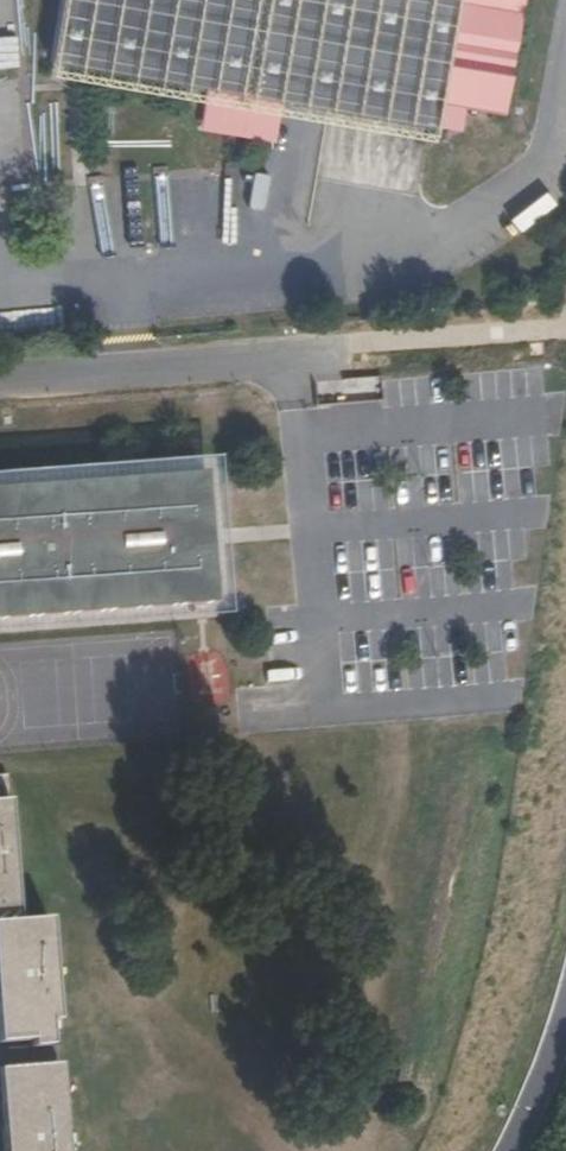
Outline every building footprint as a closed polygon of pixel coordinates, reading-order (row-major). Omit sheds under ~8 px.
[(48,64),(208,89),(204,128),(267,139),(272,100),(429,122),(430,116),(432,95),(458,97),(496,102),(511,0),(57,0),(48,64)] [(496,102),(507,103),(523,0),(511,0),(496,102)] [(461,102),(458,97),(432,95),(430,116),(434,116),(438,120),(443,122),(449,123),(454,121),(458,118),(461,113),(462,107),(461,102)] [(0,476),(0,626),(237,604),(223,455),(0,476)] [(14,984),(15,1003),(2,1003),(6,1035),(30,1035),(31,1045),(50,1045),(47,1004),(38,1004),(37,989),(51,988),(43,917),(4,920),(2,899),(10,899),(11,888),(0,888),(0,877),(16,876),(8,798),(0,799),(0,984),(14,984)] [(55,1107),(51,1061),(10,1064),(12,1099),(15,1099),(23,1098),(24,1127),(16,1126),(5,1126),(7,1150),(66,1150),(64,1122),(56,1123),(47,1123),(46,1108),(55,1107)]
